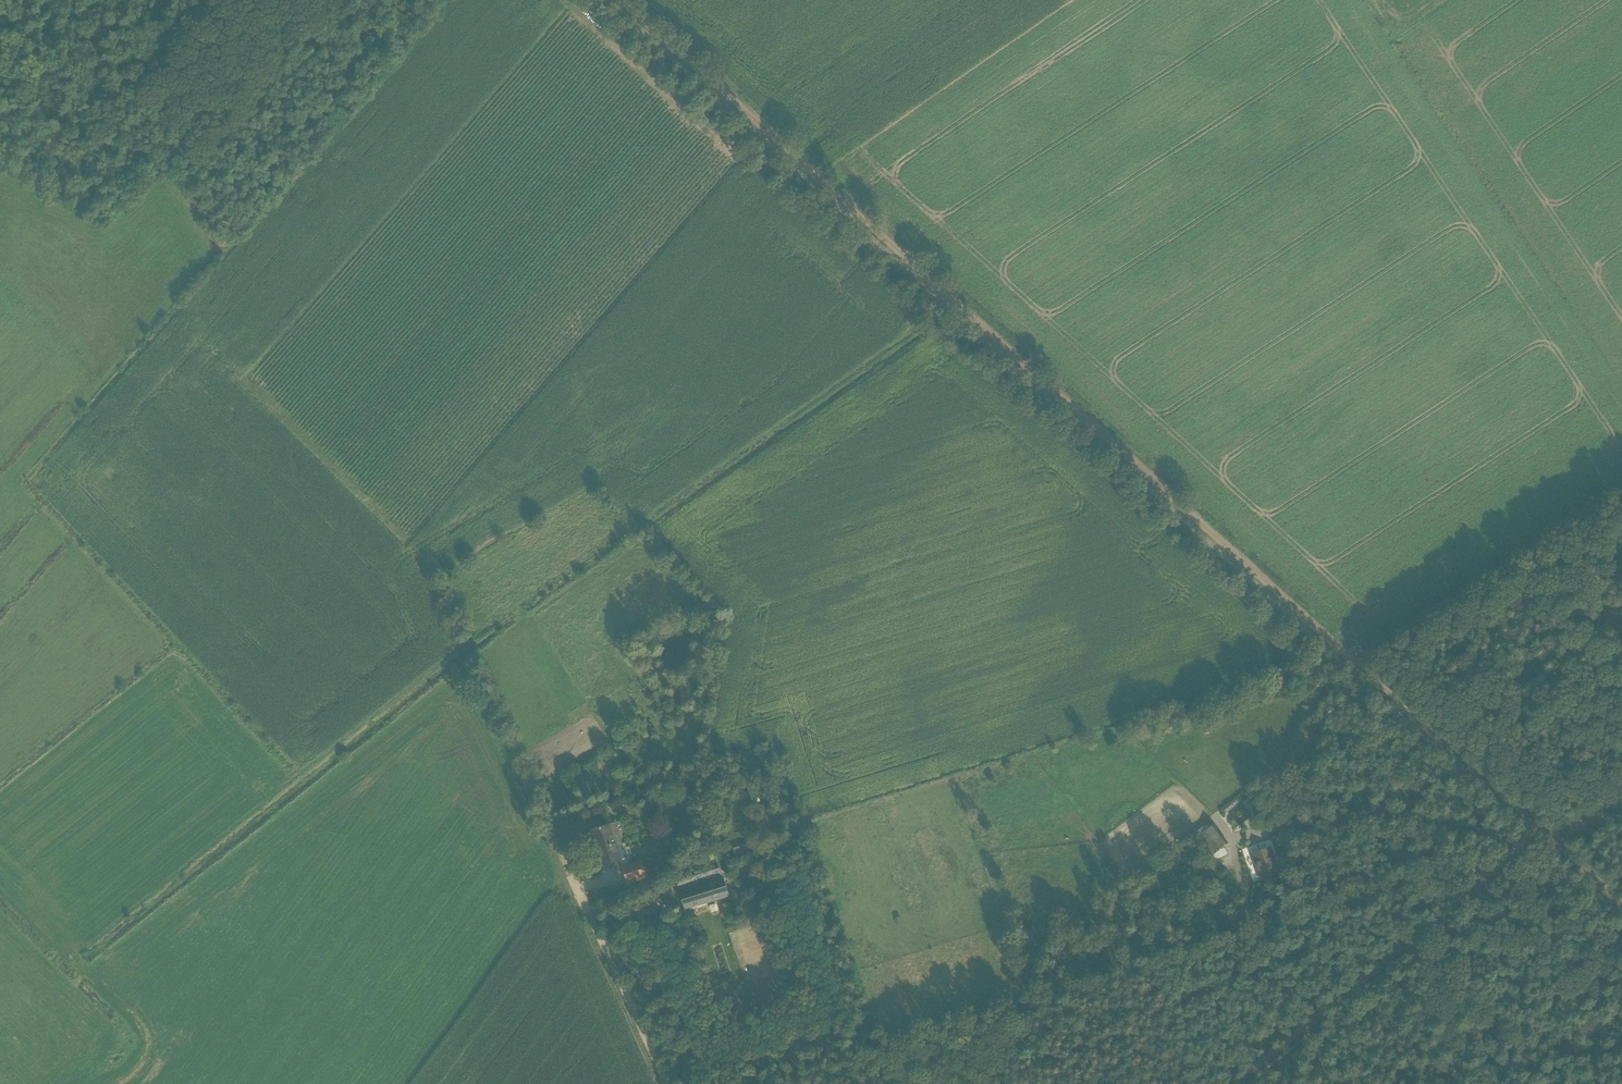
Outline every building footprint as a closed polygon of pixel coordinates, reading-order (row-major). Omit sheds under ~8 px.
[(604,783),(593,763),(583,768),(593,789),(604,783)] [(530,767),(533,774),(540,772),(537,764),(530,767)] [(691,778),(681,779),(681,786),(691,786),(691,778)] [(1239,811),(1248,809),(1246,798),(1237,799),(1239,811)] [(685,806),(685,814),(695,814),(695,806),(685,806)] [(615,824),(591,832),(598,851),(617,845),(622,843),(615,824)] [(1190,836),(1213,866),(1210,868),(1214,873),(1224,866),(1220,861),(1229,854),(1224,847),(1227,844),(1212,824),(1209,826),(1207,824),(1190,836)] [(617,845),(598,851),(603,867),(623,861),(617,845)] [(1270,849),(1250,856),(1259,881),(1263,880),(1265,887),(1279,882),(1277,875),(1278,874),(1270,849)] [(655,856),(646,859),(649,870),(658,867),(655,856)] [(645,877),(641,862),(621,868),(626,883),(645,877)] [(697,875),(675,882),(682,908),(729,896),(724,877),(700,884),(697,875)]
